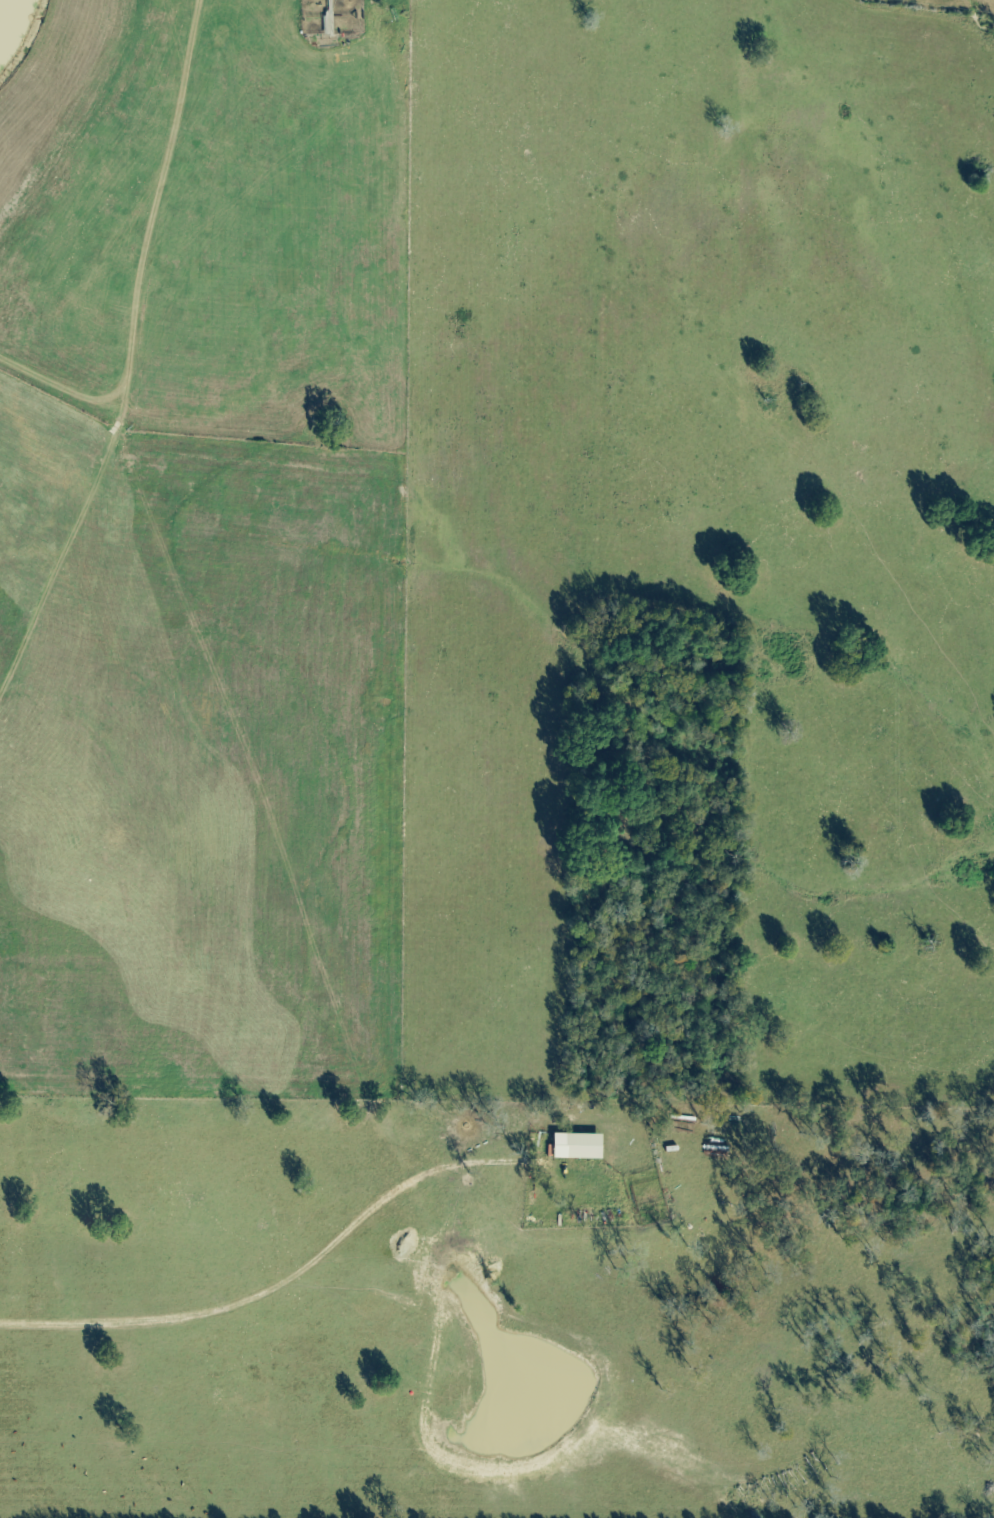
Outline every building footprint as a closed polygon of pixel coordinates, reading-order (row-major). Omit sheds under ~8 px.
[(557,1129),(604,1128),(605,1152),(557,1153),(557,1129)]
